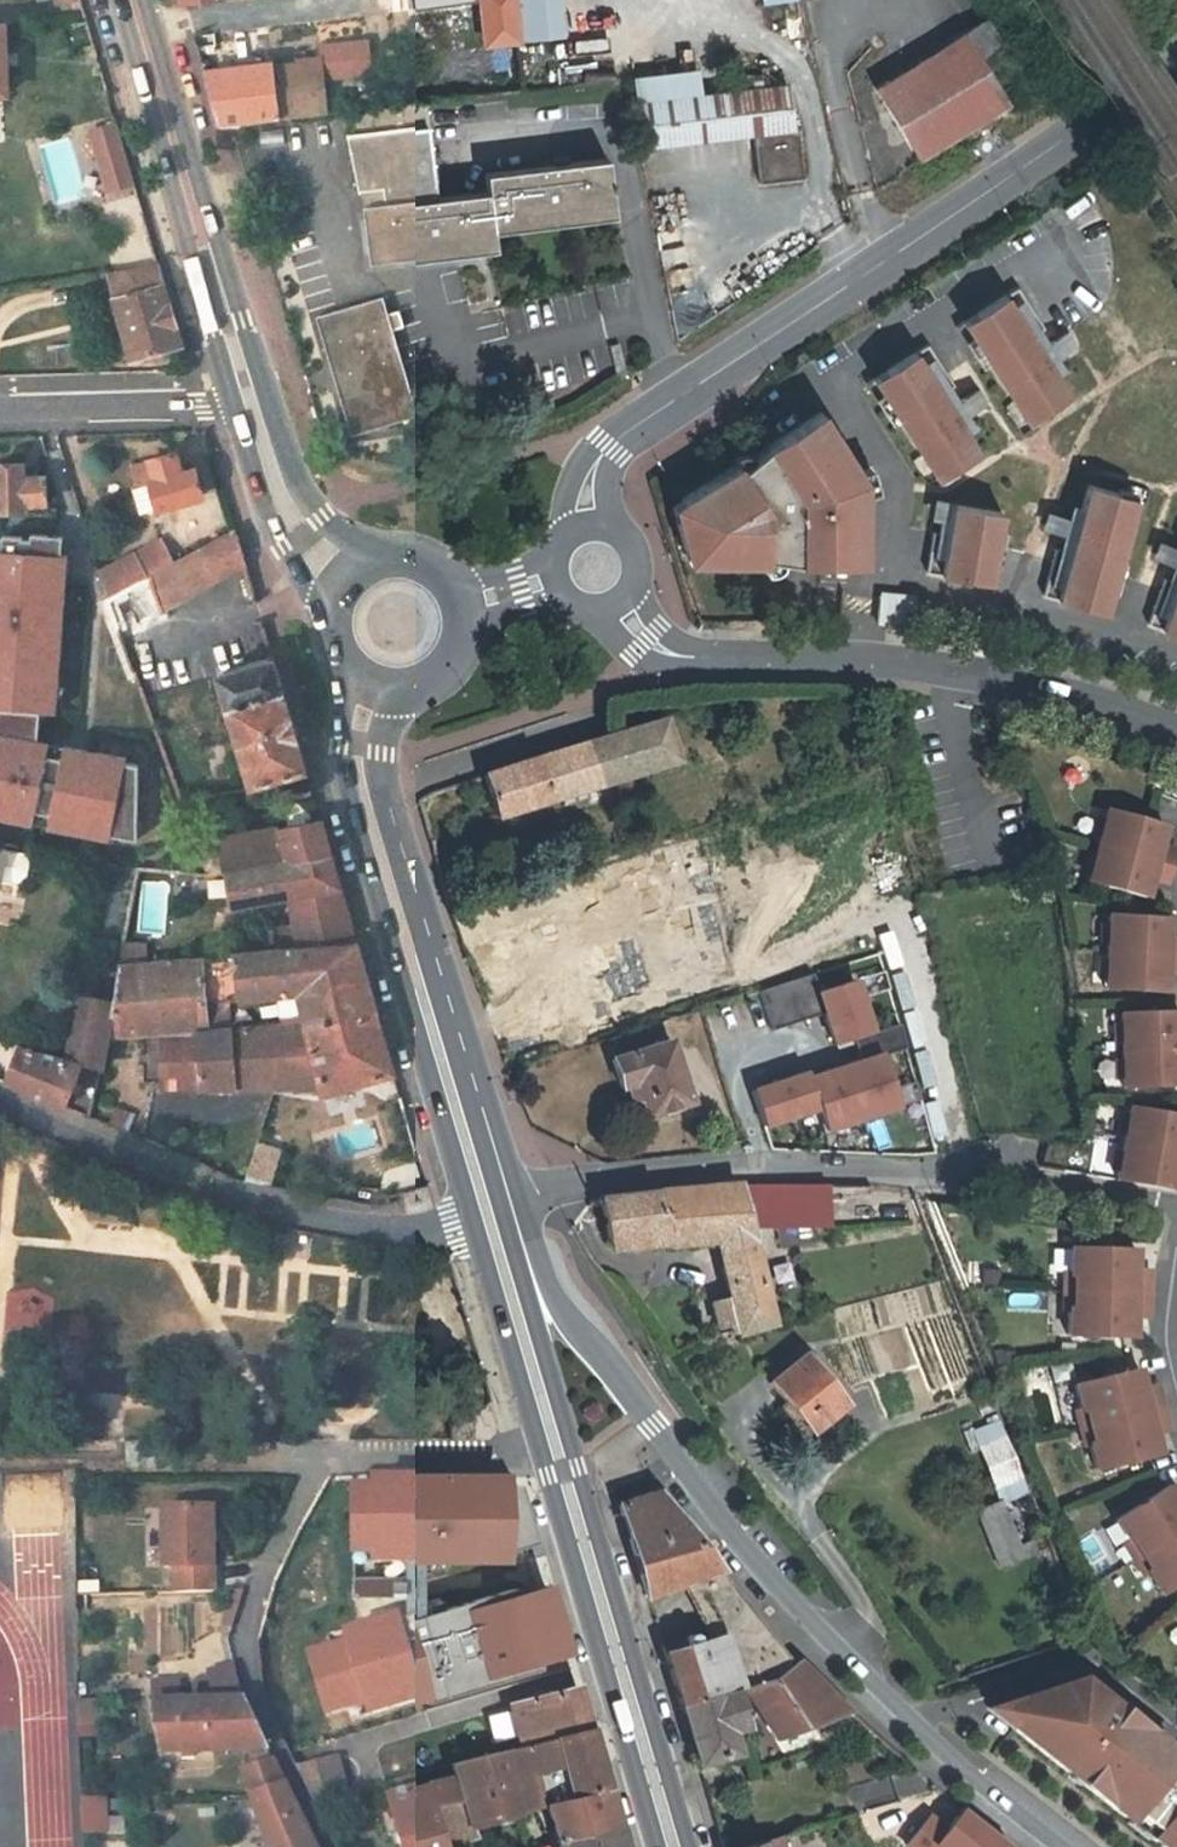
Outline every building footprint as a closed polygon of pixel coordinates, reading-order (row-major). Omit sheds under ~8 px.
[(517,40),(513,0),(480,0),(485,44),(517,40)] [(517,40),(561,35),(558,0),(513,0),(517,40)] [(874,89),(917,159),(1003,106),(988,82),(1010,69),(981,22),(874,89)] [(319,60),(204,74),(219,128),(326,115),(319,60)] [(634,79),(637,103),(703,95),(699,71),(634,79)] [(734,78),(736,91),(764,88),(763,74),(734,78)] [(637,103),(642,147),(754,133),(794,128),(788,85),(764,88),(736,91),(703,95),(637,103)] [(364,194),(366,208),(372,265),(495,249),(493,231),(613,215),(606,159),(485,174),(486,191),(437,198),(435,182),(438,182),(427,103),(353,113),(356,135),(348,136),(360,194),(364,194)] [(89,133),(98,163),(121,156),(112,126),(89,133)] [(754,133),(759,182),(804,177),(799,129),(754,133)] [(98,163),(106,190),(129,183),(121,156),(98,163)] [(115,302),(111,303),(118,323),(130,362),(150,356),(169,350),(181,347),(174,323),(169,306),(157,265),(150,266),(109,274),(115,302)] [(1037,323),(1024,303),(1016,290),(996,303),(963,323),(961,324),(972,341),(988,368),(1023,424),(1041,413),(1066,398),(1052,376),(1029,339),(1036,334),(1042,331),(1037,323)] [(390,323),(384,303),(382,299),(369,303),(317,318),(319,323),(352,437),(418,418),(390,323)] [(1036,334),(1029,339),(1052,376),(1060,372),(1054,362),(1074,350),(1064,335),(1044,347),(1036,334)] [(972,341),(964,345),(981,372),(988,368),(972,341)] [(898,424),(933,481),(951,470),(975,454),(962,433),(939,395),(946,390),(951,387),(926,346),(871,381),(881,397),(898,424)] [(946,390),(939,395),(962,433),(970,428),(964,418),(983,406),(974,391),(954,403),(946,390)] [(881,397),(874,402),(891,429),(898,424),(881,397)] [(693,551),(696,565),(762,565),(763,565),(763,560),(779,562),(795,565),(861,565),(863,496),(863,493),(857,474),(856,472),(819,413),(763,448),(763,449),(750,460),(738,470),(735,466),(734,466),(679,501),(683,515),(673,522),(680,551),(693,551)] [(1023,424),(1026,429),(1044,418),(1041,413),(1023,424)] [(150,512),(169,507),(203,496),(195,471),(182,474),(174,452),(169,454),(150,460),(132,466),(138,487),(131,489),(139,516),(150,512)] [(738,470),(750,460),(747,457),(739,456),(736,456),(729,458),(734,466),(735,466),(738,470)] [(0,466),(0,511),(24,511),(24,505),(46,504),(45,478),(24,479),(24,465),(0,466)] [(868,468),(856,472),(857,474),(863,493),(863,496),(875,493),(868,468)] [(933,481),(936,485),(954,474),(951,470),(933,481)] [(1052,552),(1039,598),(1102,616),(1107,597),(1115,567),(1133,503),(1114,497),(1086,489),(1079,514),(1067,556),(1058,553),(1052,552)] [(1115,492),(1114,497),(1133,503),(1135,498),(1115,492)] [(669,507),(673,522),(683,515),(679,501),(669,507)] [(937,524),(935,535),(945,537),(950,507),(951,504),(933,501),(930,522),(937,524)] [(930,534),(923,575),(987,586),(990,567),(996,536),(999,516),(950,507),(945,537),(935,535),(930,534)] [(1062,539),(1058,553),(1067,556),(1079,514),(1070,511),(1067,522),(1045,515),(1040,533),(1062,539)] [(150,672),(157,670),(154,654),(169,650),(175,648),(169,628),(164,611),(169,608),(246,566),(235,529),(175,562),(150,576),(148,577),(134,556),(98,575),(105,600),(115,627),(132,675),(150,672)] [(996,536),(990,567),(998,568),(1004,537),(996,536)] [(175,562),(169,553),(161,541),(150,547),(134,556),(148,577),(150,576),(175,562)] [(1166,585),(1175,588),(1176,583),(1176,553),(1157,546),(1150,563),(1172,571),(1166,585)] [(693,551),(680,551),(684,566),(696,565),(693,551)] [(769,573),(778,568),(779,562),(763,560),(763,565),(762,565),(762,574),(769,573)] [(1115,567),(1107,597),(1115,599),(1124,569),(1115,567)] [(95,603),(105,600),(98,575),(88,581),(95,603)] [(1144,628),(1176,640),(1176,583),(1175,588),(1166,585),(1161,582),(1144,628)] [(877,597),(874,627),(905,630),(908,600),(877,597)] [(115,627),(105,600),(95,603),(38,623),(46,650),(115,627)] [(250,788),(306,770),(273,658),(217,675),(250,788)] [(659,723),(602,740),(479,778),(493,822),(613,785),(619,803),(634,799),(632,791),(643,788),(639,777),(674,767),(659,723)] [(53,833),(135,844),(147,759),(65,748),(53,833)] [(42,817),(52,818),(64,751),(54,749),(42,817)] [(1089,872),(1086,884),(1145,899),(1150,880),(1166,885),(1175,850),(1159,846),(1164,828),(1105,812),(1102,823),(1104,824),(1101,838),(1098,837),(1093,858),(1095,859),(1092,873),(1089,872)] [(223,874),(330,853),(321,820),(217,841),(218,849),(198,853),(206,877),(223,874)] [(680,870),(663,871),(662,898),(679,899),(680,909),(700,911),(712,918),(710,922),(729,934),(733,927),(756,941),(779,903),(777,902),(802,862),(758,836),(740,866),(747,871),(741,881),(737,878),(730,889),(709,877),(712,866),(680,865),(680,870)] [(356,945),(330,853),(223,874),(230,909),(289,897),(296,949),(356,945)] [(1103,991),(1163,994),(1164,975),(1176,976),(1176,940),(1166,940),(1167,920),(1107,917),(1106,929),(1108,929),(1108,943),(1105,943),(1104,965),(1107,965),(1106,979),(1104,979),(1103,991)] [(169,1035),(207,1032),(205,1006),(225,1003),(259,999),(276,996),(366,980),(356,945),(296,949),(169,960),(150,961),(120,964),(113,1002),(107,1039),(150,1036),(160,1036),(169,1035)] [(769,1026),(819,1011),(808,974),(758,990),(769,1026)] [(819,985),(829,1044),(873,1036),(863,978),(819,985)] [(281,1025),(377,1016),(366,980),(276,996),(281,1025)] [(3,1083),(91,1119),(107,1039),(113,1002),(79,995),(67,1057),(18,1043),(3,1083)] [(205,1006),(207,1032),(227,1030),(225,1003),(205,1006)] [(394,1073),(377,1016),(281,1025),(274,1026),(281,1050),(266,1054),(275,1085),(274,1090),(321,1091),(323,1095),(394,1073)] [(1122,1092),(1176,1090),(1176,1016),(1119,1018),(1119,1030),(1122,1030),(1122,1044),(1120,1044),(1121,1066),(1123,1066),(1124,1080),(1121,1080),(1122,1092)] [(169,1035),(160,1036),(160,1088),(169,1088),(274,1090),(275,1085),(266,1054),(281,1050),(274,1026),(227,1030),(207,1032),(169,1035)] [(689,1104),(669,1043),(610,1063),(620,1091),(632,1087),(643,1119),(689,1104)] [(886,1050),(751,1083),(762,1126),(821,1111),(825,1128),(901,1110),(886,1050)] [(1116,1182),(1176,1192),(1176,1185),(1176,1118),(1128,1109),(1126,1121),(1129,1121),(1127,1135),(1124,1135),(1120,1156),(1123,1157),(1120,1171),(1118,1170),(1116,1182)] [(275,1184),(279,1146),(255,1143),(251,1181),(275,1184)] [(660,1194),(598,1202),(606,1242),(668,1237),(671,1248),(713,1244),(728,1302),(710,1307),(717,1330),(735,1325),(738,1336),(772,1328),(746,1230),(735,1188),(660,1194)] [(827,1189),(735,1188),(746,1230),(827,1229),(827,1189)] [(668,1237),(606,1242),(609,1254),(671,1248),(668,1237)] [(1073,1277),(1073,1294),(1150,1296),(1151,1272),(1136,1272),(1137,1252),(1108,1251),(1108,1254),(1099,1254),(1100,1251),(1070,1250),(1070,1275),(1070,1277),(1073,1277)] [(1065,1275),(1064,1294),(1073,1294),(1073,1277),(1070,1277),(1070,1275),(1065,1275)] [(1064,1294),(1064,1312),(1069,1312),(1069,1310),(1072,1310),(1073,1294),(1064,1294)] [(1150,1296),(1073,1294),(1072,1310),(1069,1310),(1069,1312),(1068,1337),(1097,1338),(1097,1335),(1105,1335),(1105,1338),(1134,1339),(1135,1319),(1150,1319),(1150,1296)] [(846,1408),(804,1357),(769,1384),(811,1436),(846,1408)] [(1085,1412),(1089,1428),(1164,1409),(1158,1387),(1144,1391),(1140,1371),(1111,1378),(1112,1381),(1104,1383),(1103,1380),(1075,1387),(1081,1410),(1081,1413),(1085,1412)] [(1090,1447),(1096,1471),(1124,1464),(1123,1461),(1131,1459),(1132,1462),(1160,1455),(1156,1435),(1170,1432),(1164,1409),(1089,1428),(1093,1444),(1089,1445),(1090,1447)] [(1075,1412),(1080,1430),(1089,1428),(1085,1412),(1081,1413),(1081,1410),(1075,1412)] [(1089,1428),(1080,1430),(1084,1448),(1090,1447),(1089,1445),(1093,1444),(1089,1428)] [(1023,1482),(1007,1438),(978,1449),(996,1491),(1023,1482)] [(516,1483),(506,1486),(508,1494),(478,1503),(481,1513),(487,1533),(500,1577),(540,1566),(530,1533),(525,1513),(516,1483)] [(1176,1534),(1176,1495),(1171,1486),(1147,1502),(1140,1506),(1129,1513),(1115,1521),(1122,1533),(1128,1542),(1129,1544),(1132,1542),(1141,1557),(1176,1534)] [(620,1513),(626,1533),(647,1600),(682,1589),(709,1644),(726,1637),(756,1619),(688,1533),(671,1513),(656,1493),(618,1506),(620,1513)] [(1002,1503),(977,1513),(985,1533),(1000,1570),(1037,1556),(1032,1543),(1020,1547),(1015,1533),(1006,1513),(1002,1503)] [(215,1534),(215,1513),(215,1506),(165,1506),(166,1513),(166,1534),(166,1566),(177,1566),(177,1591),(216,1591),(215,1534)] [(1141,1557),(1150,1571),(1146,1572),(1148,1574),(1161,1595),(1176,1585),(1176,1534),(1141,1557)] [(1128,1542),(1123,1545),(1133,1562),(1141,1557),(1132,1542),(1129,1544),(1128,1542)] [(1141,1557),(1133,1562),(1143,1577),(1148,1574),(1146,1572),(1150,1571),(1141,1557)] [(704,1667),(714,1697),(735,1691),(741,1689),(773,1680),(793,1664),(756,1619),(726,1637),(709,1644),(717,1663),(704,1667)] [(679,1707),(714,1697),(704,1667),(717,1663),(709,1644),(698,1646),(696,1641),(693,1638),(690,1638),(687,1639),(684,1642),(687,1650),(678,1653),(675,1644),(662,1647),(679,1707)] [(794,1662),(793,1664),(773,1680),(805,1729),(848,1715),(794,1662)] [(210,1670),(216,1700),(243,1699),(236,1665),(210,1670)] [(1129,1706),(1124,1712),(1110,1701),(1115,1695),(1097,1680),(1092,1686),(1080,1676),(997,1701),(1021,1721),(1020,1723),(1077,1769),(1087,1777),(1133,1815),(1135,1813),(1156,1831),(1154,1833),(1172,1846),(1176,1846),(1176,1745),(1129,1706)] [(169,1681),(151,1683),(153,1703),(181,1701),(179,1680),(169,1681)] [(773,1680),(741,1689),(776,1741),(805,1729),(773,1680)] [(589,1731),(577,1688),(509,1707),(521,1748),(513,1751),(520,1780),(534,1777),(564,1770),(556,1741),(589,1731)] [(735,1691),(714,1697),(679,1707),(698,1767),(736,1757),(730,1736),(745,1732),(735,1691)] [(1115,1695),(1110,1701),(1124,1712),(1129,1706),(1131,1703),(1117,1692),(1115,1695)] [(244,1768),(277,1767),(243,1699),(216,1700),(181,1701),(169,1702),(153,1703),(162,1752),(169,1752),(245,1750),(247,1756),(241,1760),(244,1768)] [(82,1704),(83,1726),(108,1726),(107,1704),(82,1704)] [(606,1791),(589,1731),(556,1741),(564,1770),(534,1777),(542,1808),(545,1807),(606,1791)] [(452,1766),(455,1778),(463,1803),(431,1808),(439,1836),(443,1846),(449,1846),(476,1838),(472,1828),(528,1812),(520,1780),(513,1751),(452,1766)] [(338,1755),(297,1766),(314,1801),(348,1792),(338,1755)] [(277,1767),(244,1768),(253,1794),(287,1787),(277,1767)] [(1077,1769),(1075,1772),(1084,1780),(1087,1777),(1077,1769)] [(894,1797),(888,1776),(849,1786),(855,1808),(894,1797)] [(534,1777),(520,1780),(528,1812),(542,1808),(534,1777)] [(439,1836),(431,1808),(463,1803),(455,1778),(389,1796),(405,1846),(443,1846),(439,1836)] [(270,1846),(316,1846),(287,1787),(253,1794),(270,1846)] [(618,1829),(606,1791),(545,1807),(556,1844),(618,1829)] [(107,1836),(105,1802),(84,1803),(86,1837),(107,1836)] [(947,1824),(929,1811),(906,1841),(913,1846),(1008,1846),(1012,1842),(962,1805),(947,1824)] [(1133,1815),(1131,1818),(1152,1835),(1154,1833),(1156,1831),(1135,1813),(1133,1815)] [(618,1829),(556,1844),(543,1846),(623,1846),(618,1829)] [(751,1846),(784,1846),(781,1837),(751,1846)]
